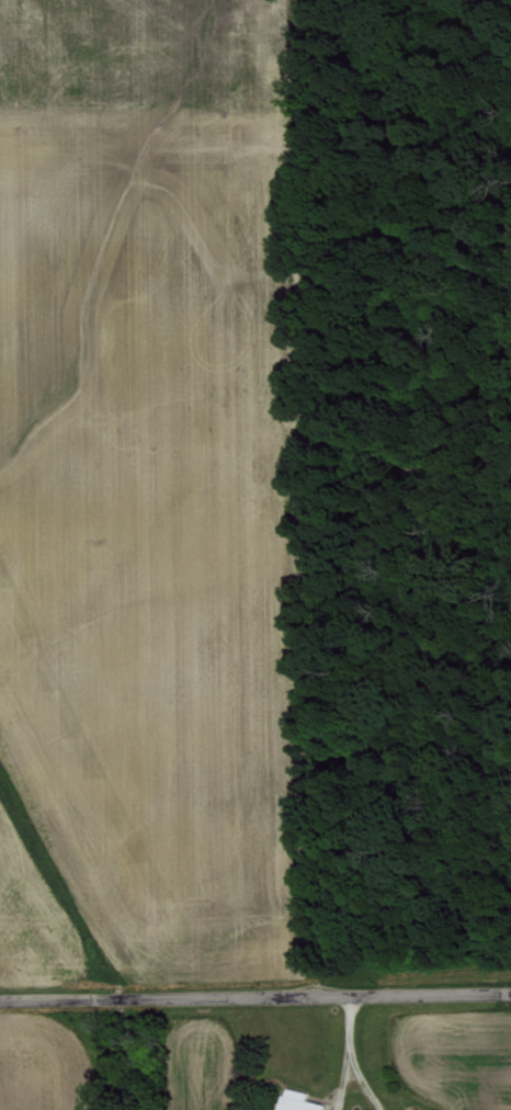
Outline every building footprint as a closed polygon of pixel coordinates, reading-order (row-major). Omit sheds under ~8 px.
[(280,1087),(276,1109),(322,1109),(323,1103),(304,1099),(305,1091),(280,1087)]
